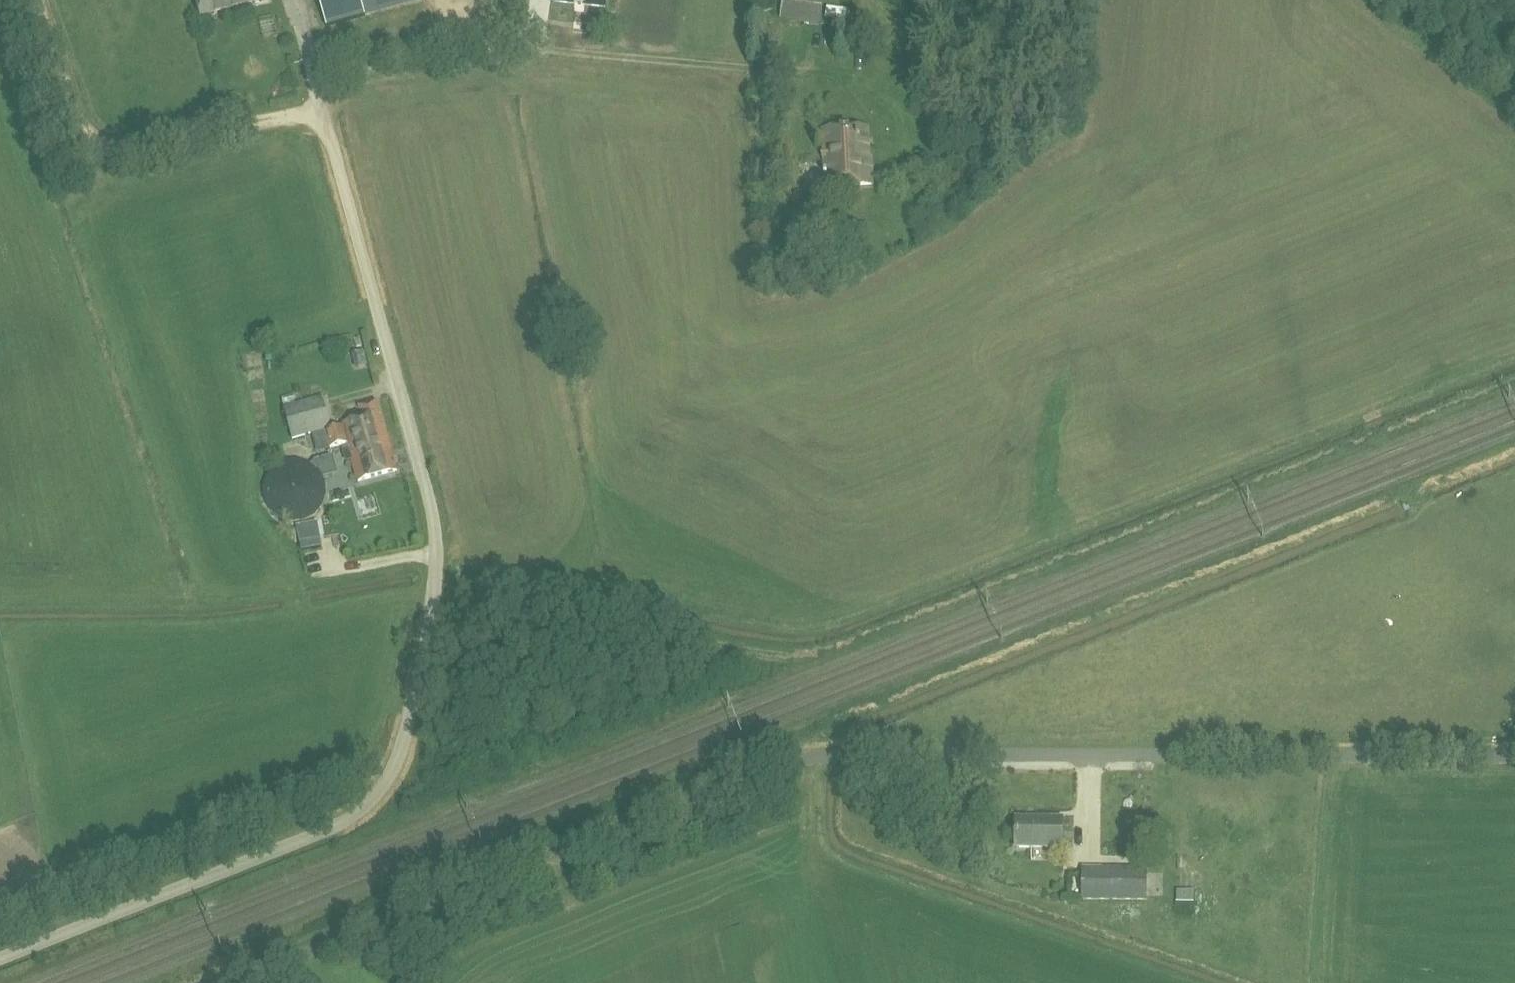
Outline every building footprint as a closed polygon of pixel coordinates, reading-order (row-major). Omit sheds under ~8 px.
[(266,0),(198,0),(202,17),(266,0)] [(324,25),(419,0),(318,0),(324,25)] [(781,18),(821,24),(824,0),(784,0),(781,18)] [(872,184),(871,157),(869,157),(868,127),(823,129),(826,187),(872,184)] [(298,402),(284,406),(293,438),(332,426),(323,396),(306,400),(298,402)] [(381,413),(380,414),(376,400),(359,405),(363,419),(342,424),(343,427),(326,432),(331,449),(348,445),(358,481),(397,471),(381,413)] [(274,469),(272,471),(271,472),(270,474),(269,476),(268,478),(267,480),(266,482),(266,485),(265,487),(265,489),(265,491),(265,493),(265,496),(266,498),(266,500),(267,502),(268,504),(269,506),(270,508),(271,510),(273,512),(274,513),(278,516),(282,518),(284,519),(288,521),(290,521),(294,522),(299,522),(303,521),(305,521),(309,519),(311,518),(313,517),(317,514),(320,511),(321,509),(322,508),(323,506),(324,504),(325,502),(326,499),(326,497),(327,495),(327,493),(327,491),(327,488),(327,486),(326,484),(326,482),(325,480),(324,478),(323,476),(322,474),(321,472),(319,470),(318,469),(314,466),(310,463),(308,463),(304,461),(302,461),(298,460),(293,460),(289,461),(285,462),(283,463),(281,464),(277,467),(274,469)] [(1062,848),(1063,819),(1016,818),(1016,847),(1062,848)] [(1147,900),(1147,868),(1082,867),(1082,899),(1147,900)] [(1200,906),(1200,891),(1184,890),(1183,905),(1200,906)]
